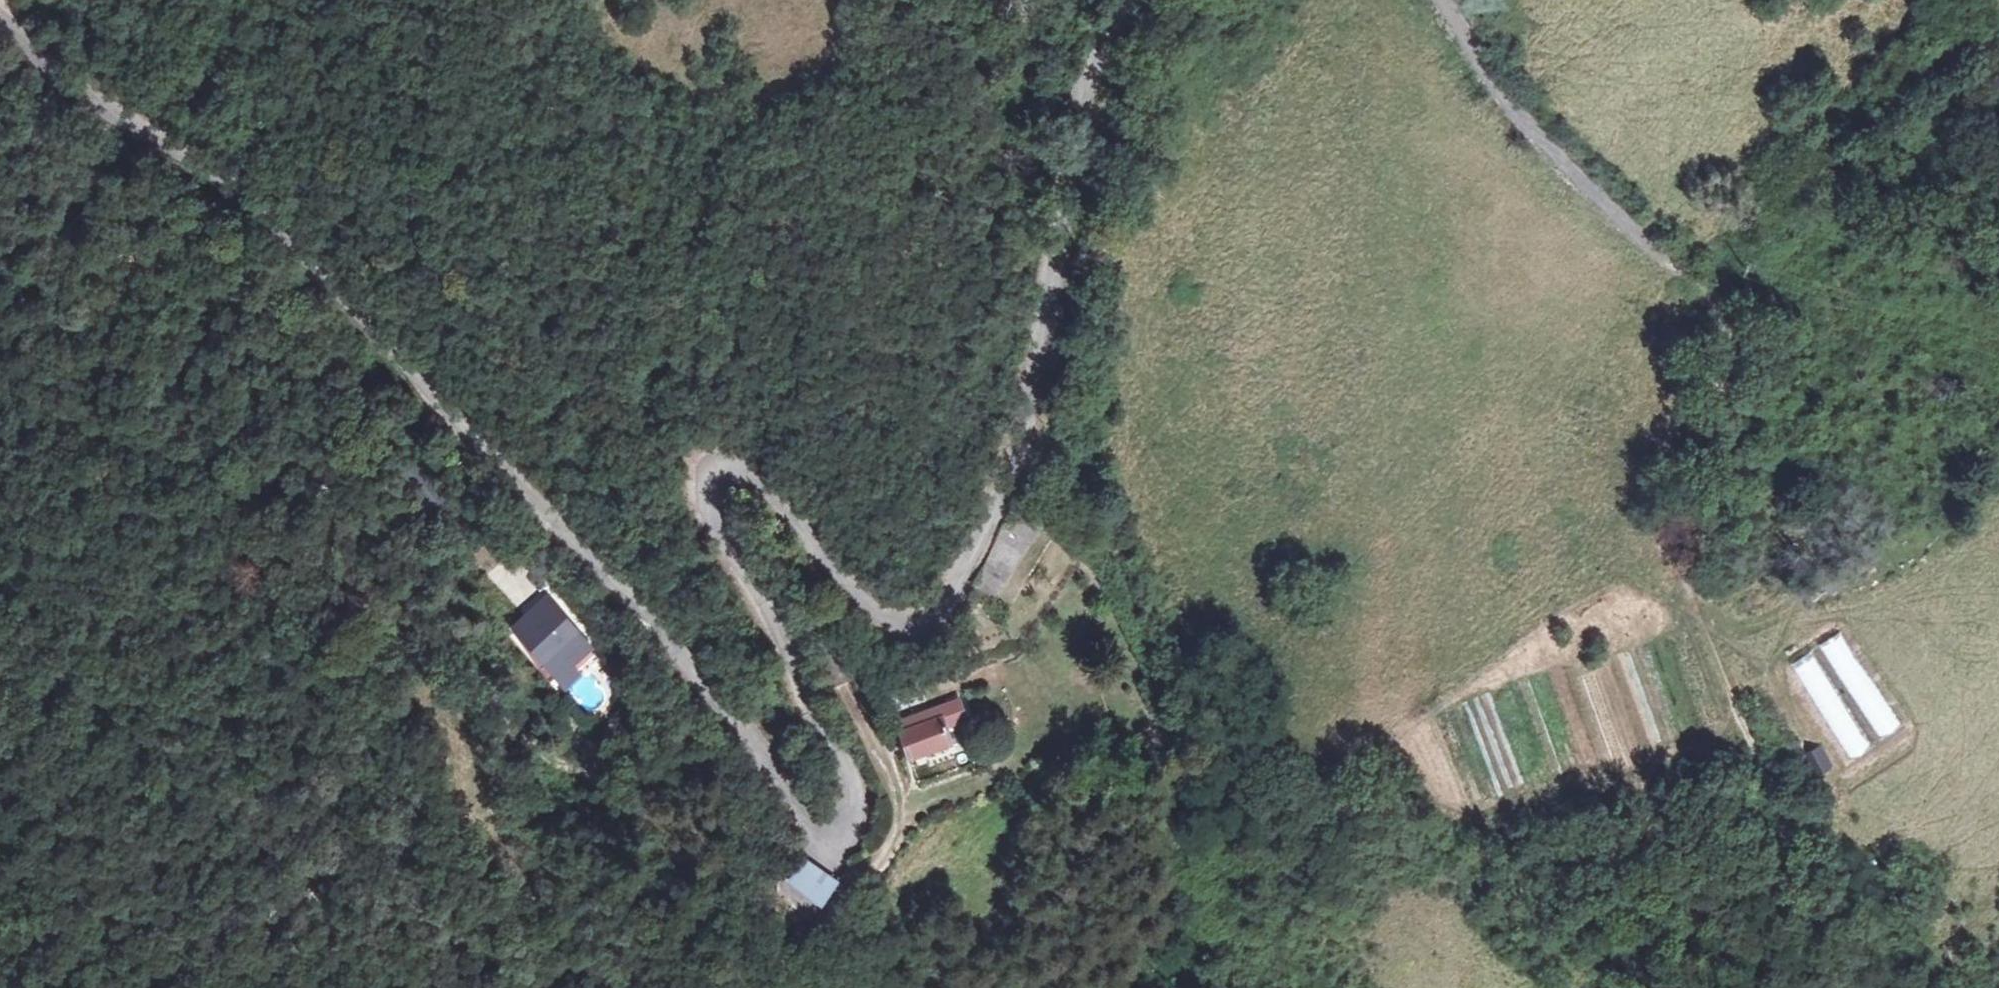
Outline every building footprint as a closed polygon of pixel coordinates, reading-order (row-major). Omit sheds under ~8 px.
[(1008,566),(985,551),(969,583),(990,596),(1008,566)] [(553,672),(585,645),(547,598),(514,626),(553,672)] [(906,756),(949,738),(933,703),(900,717),(904,725),(895,728),(906,756)] [(817,905),(837,883),(807,858),(788,879),(817,905)]
